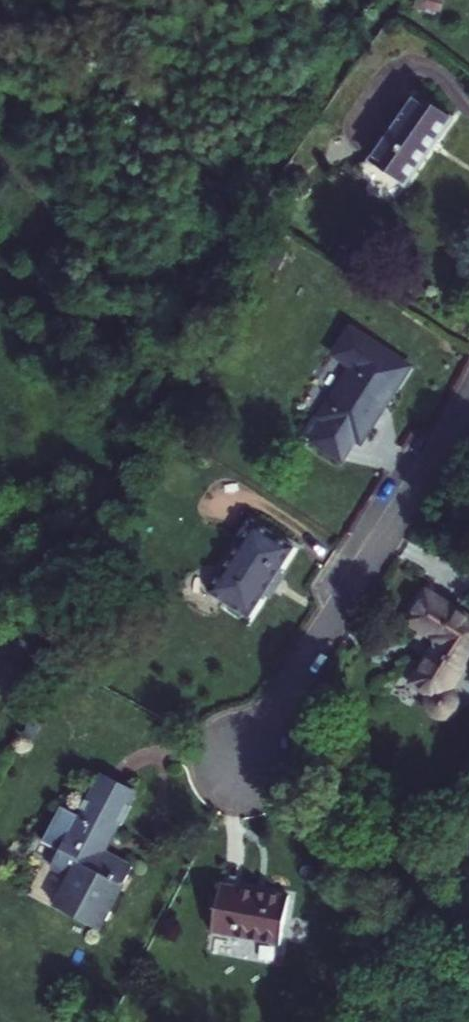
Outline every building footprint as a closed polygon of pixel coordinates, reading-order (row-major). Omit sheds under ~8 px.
[(450,123),(416,99),(370,166),(403,189),(450,123)] [(301,442),(341,469),(405,373),(361,345),(301,442)] [(290,551),(248,525),(203,596),(243,624),(290,551)] [(426,602),(410,627),(440,646),(412,691),(436,705),(468,654),(468,628),(426,602)] [(51,910),(95,934),(128,872),(99,857),(114,829),(117,830),(127,812),(124,810),(130,798),(97,781),(84,806),(82,804),(77,813),(79,814),(76,820),(57,810),(41,841),(58,850),(46,871),(66,881),(51,910)] [(293,899),(223,887),(215,935),(286,948),(293,899)]
